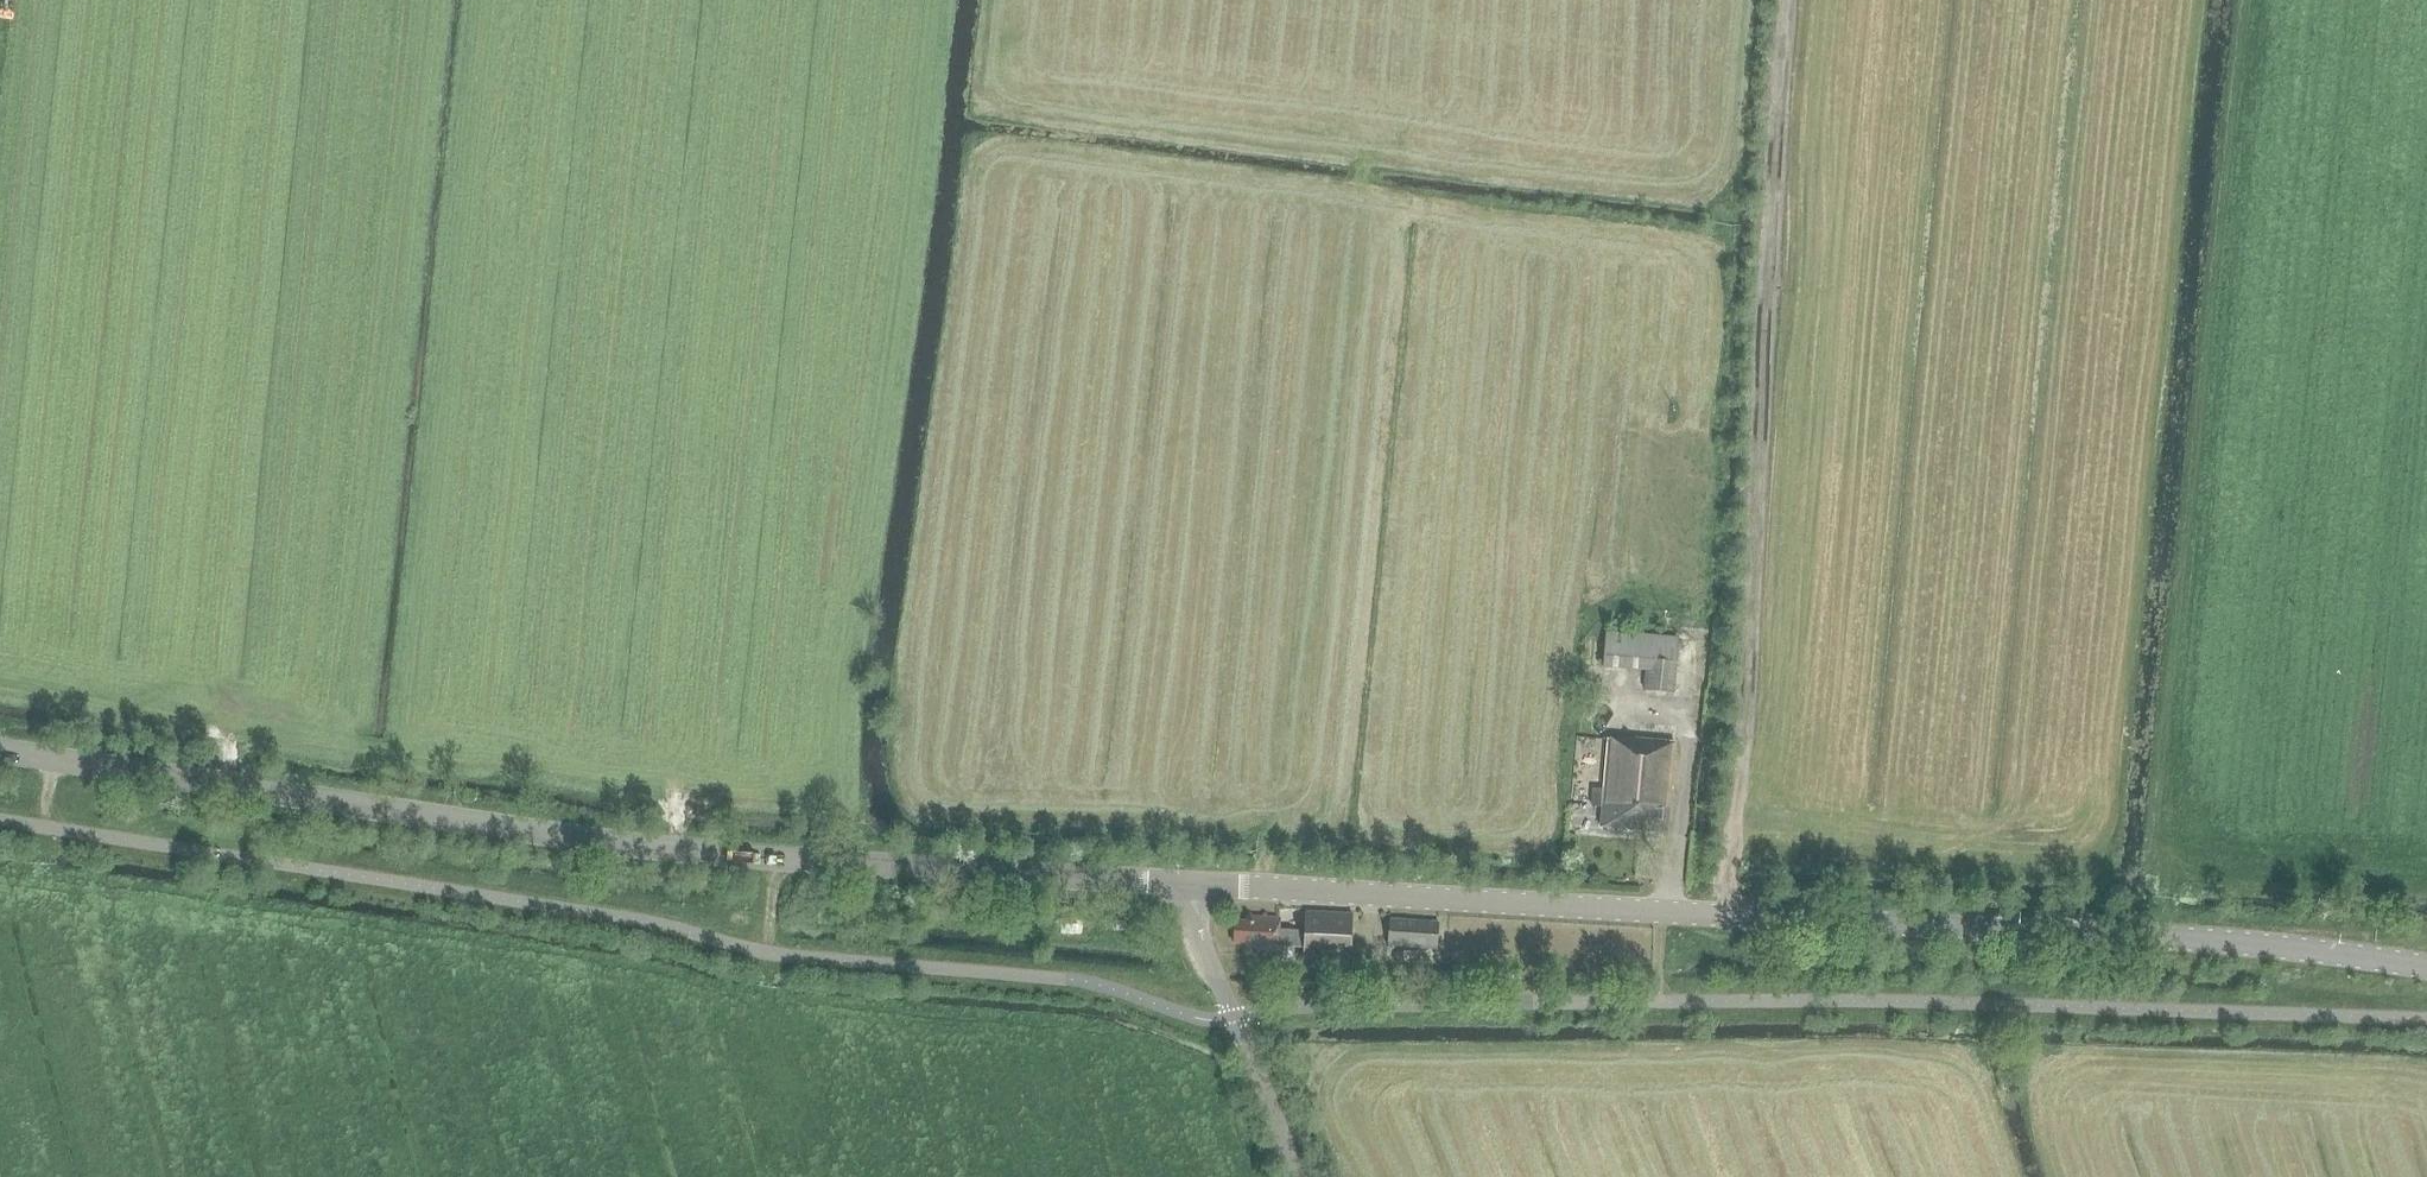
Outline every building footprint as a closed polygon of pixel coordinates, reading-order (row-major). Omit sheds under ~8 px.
[(1678,638),(1605,632),(1602,667),(1645,670),(1644,691),(1674,693),(1678,638)] [(1599,827),(1665,833),(1674,743),(1630,739),(1629,741),(1607,738),(1602,789),(1592,789),(1591,806),(1601,807),(1599,827)] [(1232,919),(1231,943),(1242,944),(1242,950),(1276,952),(1277,947),(1300,949),(1300,959),(1347,962),(1350,915),(1303,912),(1301,931),(1276,929),(1277,919),(1243,917),(1243,920),(1232,919)] [(1438,923),(1388,920),(1387,946),(1437,949),(1438,923)]
